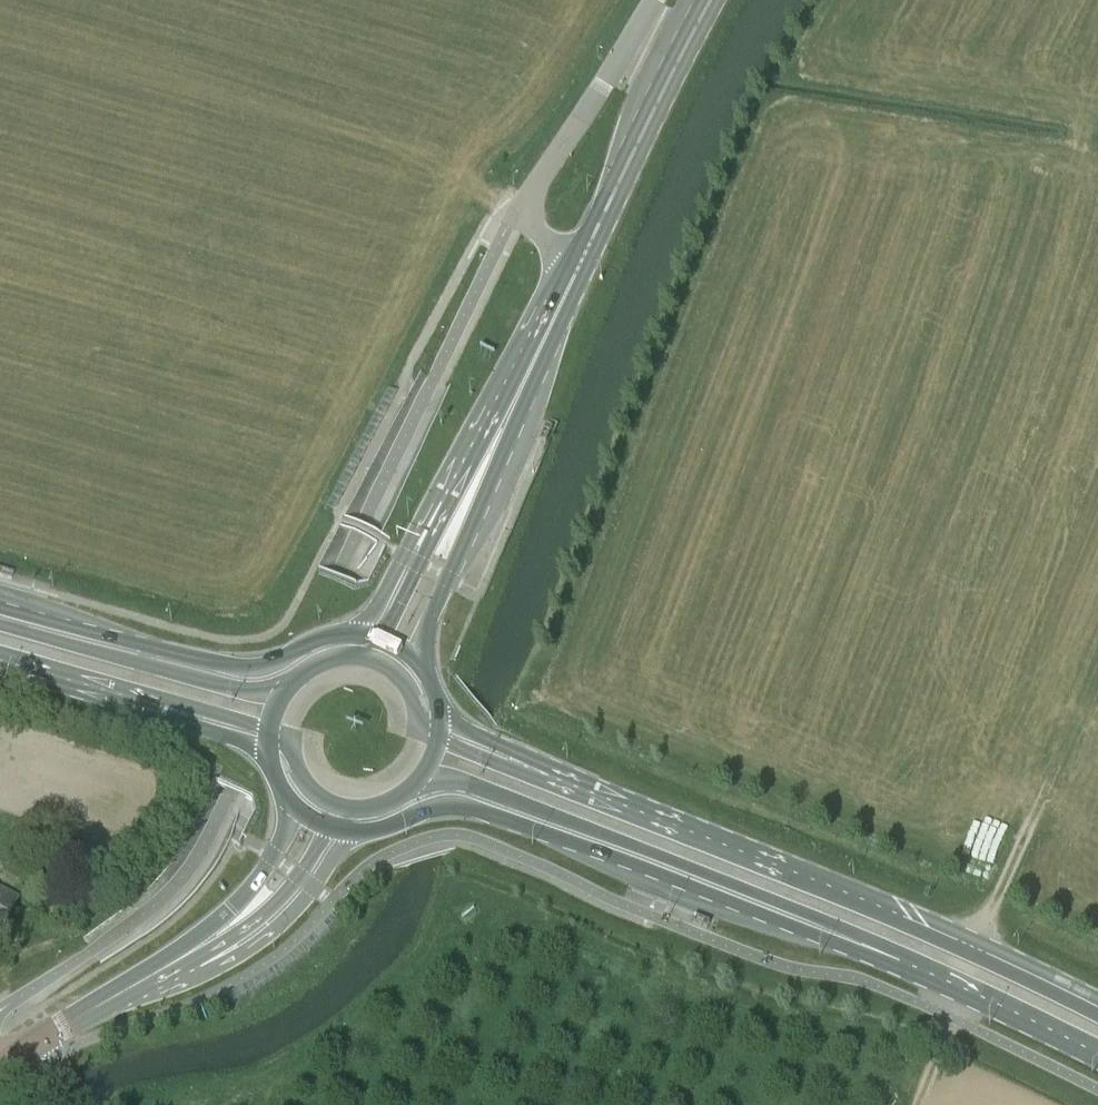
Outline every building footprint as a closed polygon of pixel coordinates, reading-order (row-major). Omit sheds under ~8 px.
[(18,900),(0,890),(0,934),(18,900)] [(32,908),(24,919),(36,927),(43,916),(32,908)]
